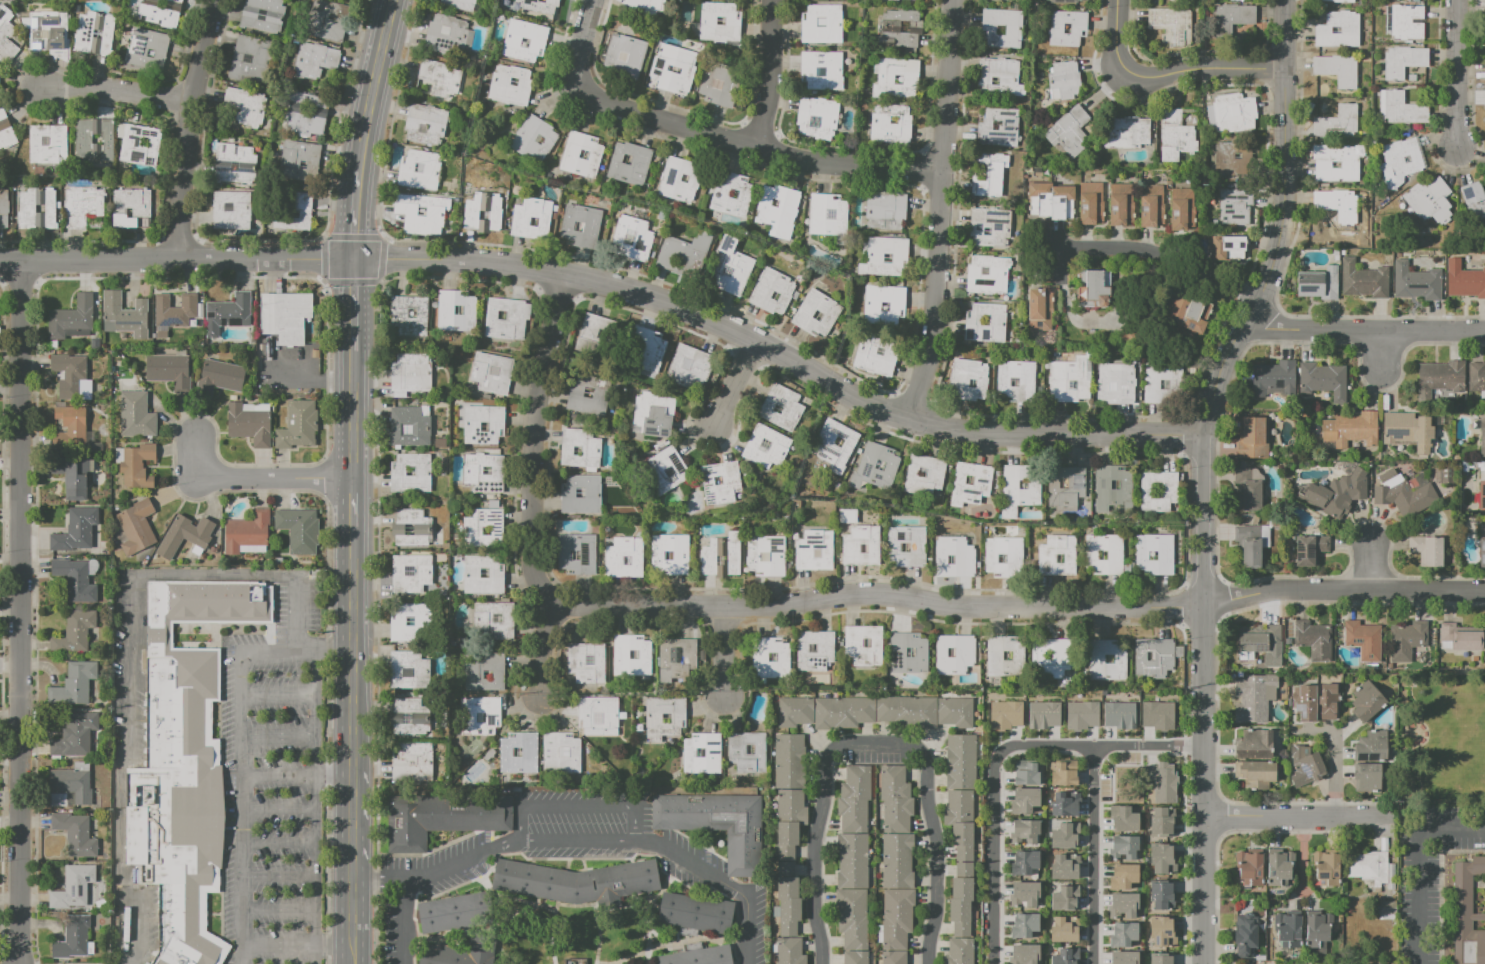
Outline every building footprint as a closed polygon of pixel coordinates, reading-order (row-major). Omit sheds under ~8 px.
[(137,13),(140,0),(158,0),(156,7),(163,9),(165,1),(162,0),(183,0),(175,30),(140,21),(142,14),(137,13)] [(156,7),(158,0),(162,0),(165,1),(163,9),(156,7)] [(239,27),(245,0),(283,0),(281,5),(285,6),(278,35),(247,27),(246,29),(239,27)] [(305,34),(313,0),(322,0),(350,6),(342,43),(305,34)] [(439,4),(440,0),(475,0),(472,12),(439,4)] [(522,2),(522,0),(537,0),(537,1),(545,3),(545,0),(558,0),(557,6),(554,6),(553,14),(551,13),(550,15),(532,11),(532,10),(521,8),(518,8),(519,2),(522,2)] [(623,5),(624,0),(665,0),(663,11),(660,11),(659,16),(643,13),(644,9),(627,6),(623,5)] [(700,2),(735,3),(735,13),(736,13),(736,21),(740,21),(740,42),(737,42),(737,45),(713,44),(713,40),(699,40),(700,2)] [(806,5),(842,5),(842,43),(800,42),(801,20),(802,20),(806,20),(806,5)] [(1218,6),(1256,7),(1255,25),(1233,24),(1232,40),(1217,40),(1218,6)] [(1392,6),(1425,7),(1425,20),(1413,19),(1413,23),(1425,23),(1424,39),(1408,39),(1408,41),(1395,40),(1395,37),(1392,37),(1392,6)] [(886,10),(897,11),(897,9),(919,10),(918,20),(922,20),(922,34),(918,34),(918,48),(876,46),(876,37),(881,37),(882,13),(886,13),(886,10)] [(1148,9),(1191,9),(1191,47),(1169,48),(1169,41),(1163,42),(1163,27),(1148,28),(1148,9)] [(79,14),(87,15),(87,10),(116,15),(110,56),(72,50),(75,34),(76,34),(79,14)] [(983,10),(1023,13),(1020,49),(998,48),(999,41),(986,41),(987,29),(981,29),(983,10)] [(29,11),(66,11),(67,39),(69,39),(69,61),(65,61),(49,53),(46,53),(46,49),(29,49),(29,11)] [(1049,11),(1088,13),(1087,37),(1080,37),(1079,48),(1050,46),(1050,35),(1048,35),(1049,11)] [(435,12),(455,17),(455,19),(467,21),(465,29),(473,31),(467,57),(424,47),(430,21),(433,21),(435,12)] [(7,64),(0,58),(0,13),(5,17),(4,18),(14,26),(11,29),(13,31),(12,32),(13,33),(9,38),(7,36),(5,38),(11,42),(19,49),(7,64)] [(1328,13),(1355,13),(1355,15),(1359,15),(1359,47),(1315,47),(1315,26),(1328,26),(1328,13)] [(716,25),(716,16),(725,17),(725,25),(716,25)] [(510,18),(548,27),(543,49),(539,48),(537,55),(536,55),(534,63),(501,55),(510,18)] [(133,27),(170,35),(162,70),(126,62),(133,27)] [(612,33),(619,35),(619,34),(647,43),(636,81),(617,76),(618,70),(602,65),(612,33)] [(238,34),(279,43),(272,71),(268,88),(226,78),(228,68),(230,68),(238,34)] [(530,39),(528,49),(519,47),(521,37),(530,39)] [(299,45),(302,45),(303,42),(313,44),(313,43),(325,46),(325,47),(340,51),(335,69),(322,66),(319,78),(316,78),(314,84),(291,77),(299,45)] [(660,43),(696,53),(693,66),(695,67),(687,93),(677,90),(676,94),(655,88),(658,80),(649,78),(650,75),(648,75),(654,55),(657,56),(660,43)] [(1389,48),(1429,49),(1429,68),(1409,67),(1408,82),(1388,82),(1389,61),(1385,61),(1385,53),(1389,53),(1389,48)] [(801,51),(841,52),(841,77),(843,77),(843,90),(806,90),(806,82),(805,82),(805,74),(800,74),(801,51)] [(1313,58),(1354,57),(1354,62),(1357,62),(1357,91),(1337,91),(1336,74),(1314,74),(1313,58)] [(420,58),(459,67),(459,70),(466,72),(461,95),(455,94),(454,96),(452,95),(450,102),(429,97),(432,85),(439,86),(439,84),(415,79),(420,58)] [(878,58),(919,60),(918,83),(912,83),(912,98),(893,97),(893,93),(877,92),(876,92),(878,58)] [(979,59),(1019,62),(1018,85),(1024,86),(1023,97),(981,95),(981,87),(978,87),(979,59)] [(707,60),(742,70),(730,109),(710,103),(712,98),(697,93),(707,60)] [(1052,64),(1076,62),(1077,72),(1079,72),(1081,87),(1079,87),(1079,94),(1072,94),(1072,100),(1060,101),(1059,89),(1050,90),(1048,75),(1053,75),(1052,64)] [(667,64),(681,68),(679,74),(665,70),(667,64)] [(498,65),(509,67),(510,65),(529,69),(528,70),(530,71),(529,79),(531,80),(526,107),(487,99),(493,71),(497,72),(497,70),(495,70),(495,65),(498,66),(498,65)] [(893,85),(893,75),(900,75),(902,75),(902,85),(893,85)] [(509,84),(510,77),(518,78),(517,86),(509,84)] [(226,86),(241,89),(241,88),(253,91),(253,92),(267,95),(261,124),(258,123),(257,130),(250,128),(251,126),(237,123),(238,121),(234,120),(236,111),(240,112),(241,107),(222,103),(226,86)] [(291,91),(330,99),(322,135),(312,133),(311,136),(295,133),(296,130),(284,127),(291,91)] [(1379,92),(1403,92),(1403,105),(1428,105),(1427,125),(1379,125),(1379,92)] [(1215,99),(1242,94),(1243,100),(1255,98),(1258,120),(1252,121),(1254,130),(1229,134),(1228,129),(1218,131),(1214,105),(1216,104),(1215,99)] [(799,98),(802,98),(803,97),(817,99),(817,98),(825,99),(825,100),(839,103),(835,130),(832,130),(830,141),(814,139),(815,136),(799,133),(800,125),(795,124),(799,98)] [(409,103),(412,104),(412,103),(427,106),(427,105),(434,106),(433,107),(452,111),(444,148),(405,140),(407,129),(403,128),(409,103)] [(875,106),(887,106),(887,104),(907,105),(907,110),(908,110),(908,115),(910,115),(910,119),(912,119),(911,143),(870,142),(871,113),(873,113),(873,107),(875,107),(875,106)] [(1043,134),(1078,104),(1090,119),(1080,128),(1088,137),(1081,143),(1085,148),(1072,160),(1058,143),(1054,147),(1043,134)] [(1338,105),(1357,105),(1357,133),(1353,133),(1353,137),(1313,137),(1313,118),(1338,119),(1338,105)] [(3,147),(0,148),(0,109),(3,108),(18,143),(3,149),(3,147)] [(985,108),(1019,110),(1017,146),(978,144),(979,123),(984,123),(985,108)] [(1162,110),(1183,110),(1183,126),(1194,126),(1194,141),(1198,141),(1198,152),(1179,152),(1179,161),(1161,161),(1162,110)] [(530,113),(553,128),(551,130),(559,135),(547,153),(546,153),(540,163),(526,154),(524,157),(508,147),(516,135),(515,134),(519,128),(520,128),(530,113)] [(74,119),(113,119),(114,164),(74,165),(74,119)] [(1102,149),(1141,149),(1141,144),(1150,144),(1150,119),(1113,119),(1113,128),(1109,128),(1109,139),(1102,139),(1102,149)] [(118,123),(161,129),(155,167),(127,163),(127,162),(119,161),(123,137),(116,136),(118,123)] [(29,125),(66,125),(67,163),(54,163),(54,164),(40,164),(40,163),(29,163),(29,125)] [(569,130),(597,138),(596,144),(603,146),(594,180),(558,170),(569,130)] [(101,144),(92,144),(91,134),(101,134),(101,144)] [(536,143),(541,136),(545,138),(540,145),(536,143)] [(1382,148),(1413,138),(1424,169),(1404,176),(1404,183),(1397,190),(1387,190),(1379,181),(1382,180),(1384,171),(1379,172),(1379,164),(1386,162),(1382,148)] [(284,140),(322,145),(317,181),(279,176),(284,140)] [(1220,143),(1232,143),(1232,141),(1252,141),(1251,175),(1219,174),(1220,143)] [(216,142),(234,144),(234,146),(253,147),(253,155),(256,155),(254,181),(251,181),(251,183),(219,180),(219,182),(213,182),(216,142)] [(615,142),(623,144),(624,142),(652,149),(642,186),(613,179),(614,176),(606,174),(615,142)] [(1314,146),(1363,147),(1363,157),(1359,157),(1358,181),(1316,181),(1316,161),(1314,161),(1314,146)] [(409,149),(443,154),(437,191),(396,185),(399,165),(405,166),(407,150),(408,150),(409,149)] [(580,149),(589,151),(587,160),(577,157),(580,149)] [(622,153),(632,156),(629,165),(619,162),(622,153)] [(974,153),(1010,155),(1009,168),(1004,167),(1003,198),(971,197),(973,175),(977,176),(977,181),(986,181),(987,166),(973,166),(974,153)] [(668,156),(702,165),(691,202),(685,200),(686,198),(684,198),(683,202),(657,194),(661,180),(659,179),(661,172),(663,172),(666,159),(668,159),(668,156)] [(414,162),(424,163),(422,173),(413,172),(414,162)] [(748,177),(746,183),(754,185),(745,218),(708,208),(720,169),(748,177)] [(682,173),(689,175),(687,183),(680,181),(682,173)] [(1402,196),(1422,181),(1426,186),(1440,176),(1453,192),(1443,200),(1447,205),(1425,222),(1421,217),(1419,219),(1402,196)] [(1483,192),(1484,191),(1484,215),(1472,219),(1461,187),(1479,181),(1483,192)] [(1050,220),(1038,220),(1038,210),(1027,210),(1027,183),(1051,183),(1051,188),(1050,220)] [(1080,183),(1102,183),(1102,222),(1095,222),(1095,225),(1080,225),(1080,183)] [(1110,183),(1132,184),(1131,221),(1123,221),(1123,225),(1109,225),(1110,183)] [(764,185),(773,188),(774,185),(800,193),(787,240),(768,235),(771,226),(754,221),(764,185)] [(1139,185),(1163,185),(1163,223),(1156,223),(1156,228),(1139,228),(1139,185)] [(18,192),(26,191),(26,188),(41,188),(41,187),(52,187),(52,190),(55,190),(55,223),(57,223),(57,228),(17,229),(17,212),(19,212),(18,192)] [(69,187),(95,187),(95,190),(106,190),(105,216),(95,216),(95,214),(85,214),(85,229),(65,228),(66,190),(69,190),(69,187)] [(737,200),(727,197),(730,188),(739,191),(737,200)] [(1051,188),(1072,188),(1073,220),(1050,220),(1051,188)] [(1170,189),(1194,188),(1195,231),(1182,232),(1182,226),(1170,227),(1170,189)] [(113,190),(124,190),(124,189),(141,189),(141,190),(150,190),(150,228),(113,228),(113,214),(114,214),(114,200),(113,200),(113,190)] [(1221,190),(1253,191),(1253,205),(1246,205),(1246,208),(1250,208),(1249,226),(1220,225),(1221,190)] [(213,191),(251,192),(250,229),(213,228),(213,191)] [(272,227),(282,227),(282,229),(309,231),(312,193),(274,191),(272,227)] [(464,199),(472,199),(472,191),(498,193),(497,197),(500,197),(499,208),(500,208),(499,228),(497,228),(497,230),(489,229),(488,233),(476,232),(476,228),(461,227),(464,199)] [(866,192),(870,192),(880,192),(880,191),(888,191),(888,193),(907,194),(905,222),(902,222),(901,229),(899,229),(899,230),(880,229),(880,228),(868,227),(868,226),(866,226),(866,221),(869,221),(869,219),(865,219),(866,192)] [(1314,192),(1353,191),(1354,196),(1358,196),(1358,224),(1339,224),(1339,211),(1314,211),(1314,192)] [(395,194),(451,199),(450,210),(445,209),(444,219),(442,219),(440,234),(403,231),(404,215),(393,214),(395,194)] [(809,194),(840,195),(840,201),(847,201),(846,232),(838,231),(838,235),(808,234),(809,194)] [(523,198),(523,197),(543,199),(543,200),(551,201),(547,234),(537,233),(537,239),(510,235),(514,205),(522,206),(523,198)] [(565,203),(602,210),(594,250),(573,246),(574,241),(567,240),(567,238),(559,237),(565,203)] [(970,209),(974,209),(974,208),(985,209),(1010,211),(1008,247),(971,245),(972,237),(968,236),(970,209)] [(619,213),(648,222),(646,230),(654,233),(645,262),(619,254),(620,250),(609,247),(619,213)] [(538,217),(537,227),(528,226),(529,216),(538,217)] [(573,230),(574,221),(584,223),(582,232),(573,230)] [(665,235),(690,243),(692,237),(696,238),(697,235),(700,236),(702,233),(713,236),(699,276),(685,271),(684,276),(654,265),(665,235)] [(724,233),(737,239),(732,250),(755,260),(739,297),(711,285),(712,282),(706,279),(719,250),(717,249),(724,233)] [(1210,236),(1248,235),(1249,251),(1243,251),(1244,261),(1211,262),(1210,236)] [(867,237),(909,239),(907,261),(902,261),(901,269),(899,269),(899,276),(866,275),(866,261),(861,261),(862,243),(867,243),(867,237)] [(891,263),(882,263),(883,253),(892,253),(891,263)] [(971,256),(973,256),(973,255),(992,256),(992,258),(1011,258),(1010,269),(1008,268),(1007,294),(967,293),(968,263),(970,264),(971,256)] [(1343,257),(1356,258),(1356,271),(1377,271),(1377,267),(1389,268),(1389,300),(1372,299),(1372,295),(1343,295),(1343,257)] [(1483,267),(1484,267),(1484,299),(1477,299),(1477,295),(1448,295),(1448,258),(1461,258),(1461,270),(1483,271),(1483,267)] [(1395,260),(1408,260),(1408,272),(1430,272),(1430,269),(1441,269),(1441,301),(1424,301),(1424,297),(1395,297),(1395,260)] [(725,264),(734,268),(730,277),(721,273),(725,264)] [(765,266),(790,278),(788,282),(790,283),(791,280),(794,282),(793,284),(795,285),(790,295),(791,296),(782,315),(773,311),(772,314),(747,302),(755,286),(754,285),(757,278),(758,279),(763,269),(764,270),(765,266)] [(1298,272),(1327,272),(1327,267),(1339,267),(1338,301),(1324,301),(1324,297),(1298,297),(1298,272)] [(1077,287),(1085,287),(1085,271),(1111,271),(1111,294),(1110,300),(1109,305),(1106,309),(1101,310),(1098,309),(1093,309),(1093,313),(1085,313),(1085,308),(1078,308),(1077,287)] [(865,285),(906,287),(905,310),(900,309),(899,309),(899,317),(897,317),(897,324),(868,323),(868,316),(864,316),(865,285)] [(1179,327),(1165,320),(1168,314),(1159,310),(1171,285),(1192,295),(1179,327)] [(810,287),(843,307),(825,337),(811,329),(809,333),(790,321),(810,287)] [(1026,288),(1050,288),(1051,331),(1039,331),(1038,322),(1026,322),(1026,288)] [(103,290),(121,290),(120,310),(134,310),(135,298),(147,298),(146,329),(147,329),(147,339),(133,339),(133,331),(115,331),(115,332),(103,332),(103,312),(102,312),(103,290)] [(438,290),(468,290),(468,296),(474,296),(474,297),(477,297),(477,301),(475,301),(475,317),(477,317),(477,323),(474,323),(474,331),(437,330),(438,290)] [(773,290),(780,294),(776,301),(769,298),(773,290)] [(206,301),(234,301),(234,291),(251,291),(251,326),(219,326),(219,338),(206,338),(206,301)] [(76,292),(92,292),(92,330),(89,330),(89,335),(64,335),(64,339),(47,339),(48,310),(76,310),(76,292)] [(155,293),(169,293),(169,307),(180,307),(180,293),(197,293),(197,317),(188,317),(188,326),(155,326),(155,293)] [(313,293),(313,317),(303,317),(303,346),(278,345),(278,334),(272,334),(260,334),(260,293),(313,293)] [(1192,295),(1213,305),(1205,322),(1207,323),(1201,337),(1179,327),(1192,295)] [(390,296),(427,297),(427,338),(397,337),(397,328),(390,328),(390,296)] [(487,297),(524,300),(524,303),(530,304),(529,319),(525,319),(523,340),(493,337),(493,336),(484,335),(487,297)] [(880,311),(880,302),(889,302),(889,312),(880,311)] [(971,304),(972,304),(972,303),(1006,305),(1004,342),(964,340),(965,318),(971,318),(971,304)] [(463,315),(453,314),(453,305),(463,305),(463,315)] [(407,308),(416,308),(416,318),(407,318),(407,308)] [(505,320),(497,319),(498,310),(506,311),(505,320)] [(585,312),(623,324),(614,350),(606,347),(603,356),(581,349),(580,349),(574,347),(585,312)] [(1119,315),(1136,315),(1135,348),(1119,348),(1119,323),(1119,315)] [(980,325),(980,316),(989,316),(989,326),(980,325)] [(634,324),(654,331),(652,335),(668,341),(657,371),(648,368),(647,371),(625,363),(632,342),(628,340),(634,324)] [(868,334),(896,343),(894,352),(897,353),(889,378),(873,372),(872,374),(855,368),(855,367),(851,366),(855,355),(860,338),(866,340),(868,334)] [(91,337),(99,338),(99,350),(90,349),(91,337)] [(678,342),(707,354),(710,369),(705,382),(701,391),(686,385),(685,388),(673,383),(674,380),(664,376),(678,342)] [(480,352),(515,360),(507,396),(479,390),(481,382),(469,380),(473,361),(474,361),(476,351),(480,352)] [(390,362),(396,362),(396,353),(431,353),(431,392),(390,391),(390,362)] [(50,354),(57,354),(57,355),(68,355),(68,356),(86,357),(86,380),(91,380),(91,399),(63,399),(64,371),(57,371),(49,371),(50,354)] [(145,356),(188,355),(188,377),(190,377),(190,393),(174,393),(173,381),(145,381),(145,356)] [(1051,363),(1076,363),(1076,357),(1091,357),(1090,399),(1078,399),(1078,403),(1051,403),(1051,363)] [(196,395),(204,358),(246,368),(241,393),(214,386),(211,398),(196,395)] [(954,358),(980,362),(979,366),(989,367),(985,399),(976,398),(975,402),(951,399),(952,390),(951,390),(952,380),(949,379),(950,373),(951,373),(952,362),(953,362),(954,358)] [(1253,365),(1279,365),(1279,361),(1296,361),(1296,397),(1283,397),(1283,390),(1265,390),(1265,398),(1253,398),(1253,365)] [(1419,364),(1448,365),(1448,361),(1466,361),(1466,394),(1455,394),(1455,389),(1432,389),(1432,402),(1419,402),(1419,364)] [(999,362),(1036,363),(1034,402),(1013,401),(1013,397),(997,397),(999,362)] [(1300,363),(1317,363),(1317,367),(1346,367),(1346,402),(1333,402),(1333,391),(1311,391),(1311,394),(1301,394),(1301,385),(1300,385),(1300,363)] [(1469,363),(1484,363),(1484,390),(1484,392),(1469,392),(1469,363)] [(1099,368),(1108,368),(1108,364),(1131,365),(1131,370),(1135,370),(1134,405),(1107,405),(1107,401),(1098,401),(1099,368)] [(1146,364),(1182,365),(1181,397),(1168,397),(1167,404),(1145,404),(1146,364)] [(489,374),(491,366),(500,368),(498,376),(489,374)] [(611,380),(604,417),(566,410),(571,380),(576,381),(577,374),(611,380)] [(975,388),(967,386),(968,379),(976,380),(975,388)] [(773,381),(800,395),(796,402),(805,406),(796,422),(791,433),(756,414),(773,381)] [(120,436),(156,436),(156,413),(147,413),(147,391),(121,391),(120,436)] [(639,395),(641,395),(642,392),(656,394),(655,397),(675,399),(673,421),(671,421),(669,439),(641,436),(642,428),(632,427),(636,396),(639,396),(639,395)] [(287,400),(314,400),(314,410),(317,409),(317,432),(314,432),(314,444),(291,444),(291,448),(275,448),(275,429),(287,429),(287,400)] [(228,402),(242,402),(242,410),(270,410),(270,448),(252,448),(252,437),(228,437),(228,402)] [(464,405),(505,407),(504,437),(498,437),(498,444),(464,443),(464,435),(463,435),(464,405)] [(54,406),(85,407),(84,449),(48,448),(48,432),(66,432),(66,427),(62,427),(62,419),(54,419),(54,406)] [(391,407),(421,407),(421,416),(430,416),(430,445),(391,445),(391,407)] [(1323,421),(1336,421),(1336,416),(1361,417),(1361,411),(1378,412),(1378,443),(1367,443),(1367,441),(1348,441),(1348,450),(1335,450),(1335,441),(1323,441),(1323,421)] [(1384,413),(1414,413),(1414,419),(1418,419),(1418,417),(1430,417),(1430,427),(1435,427),(1434,440),(1432,440),(1431,448),(1429,448),(1429,455),(1417,455),(1417,442),(1396,442),(1396,445),(1384,445),(1384,413)] [(827,417),(859,435),(856,440),(860,442),(841,477),(829,471),(832,465),(815,456),(816,455),(809,451),(827,417)] [(1240,418),(1270,418),(1269,459),(1238,459),(1238,442),(1240,442),(1240,418)] [(480,422),(489,422),(489,430),(480,430),(480,422)] [(757,422),(792,441),(779,467),(771,462),(767,470),(740,455),(757,422)] [(402,425),(411,425),(411,434),(402,434),(402,425)] [(563,428),(593,430),(592,438),(601,439),(601,440),(600,467),(561,465),(563,428)] [(833,444),(837,436),(844,440),(840,448),(833,444)] [(866,440),(895,450),(893,455),(900,457),(888,491),(861,481),(858,489),(847,485),(852,472),(854,473),(866,440)] [(123,447),(139,448),(139,444),(156,444),(155,464),(152,464),(152,460),(141,460),(141,462),(142,462),(142,468),(143,468),(145,468),(145,475),(154,476),(153,488),(123,487),(123,473),(119,473),(120,462),(123,462),(123,447)] [(671,444),(691,476),(658,497),(642,472),(650,467),(645,461),(671,444)] [(572,455),(572,446),(582,446),(581,455),(572,455)] [(910,453),(946,460),(940,491),(933,489),(931,498),(902,492),(910,453)] [(390,462),(396,462),(396,454),(430,454),(430,492),(390,492),(390,462)] [(464,454),(504,456),(503,493),(472,492),(472,484),(463,484),(464,454)] [(51,455),(65,455),(65,459),(89,460),(88,471),(86,471),(85,501),(65,500),(65,474),(51,473),(51,455)] [(700,466),(738,461),(742,492),(734,493),(735,504),(706,509),(700,466)] [(955,461),(993,467),(989,497),(981,496),(980,505),(962,502),(962,507),(949,505),(955,461)] [(1001,465),(1040,466),(1040,505),(1016,504),(1016,518),(999,518),(999,496),(1001,496),(1001,465)] [(405,476),(405,466),(414,466),(414,476),(405,476)] [(925,478),(917,476),(919,467),(927,469),(925,478)] [(1096,467),(1118,467),(1118,472),(1133,472),(1133,515),(1121,515),(1121,506),(1109,506),(1109,513),(1093,513),(1094,477),(1096,477),(1096,467)] [(1357,467),(1368,474),(1360,488),(1349,481),(1357,467)] [(1049,468),(1086,468),(1086,499),(1078,499),(1078,509),(1049,509),(1049,468)] [(1378,478),(1393,469),(1398,478),(1383,487),(1378,478)] [(1234,470),(1252,470),(1252,481),(1262,481),(1262,512),(1243,512),(1243,504),(1239,504),(1239,484),(1235,484),(1234,470)] [(1141,473),(1179,473),(1179,503),(1171,503),(1171,514),(1141,514),(1141,473)] [(566,476),(600,475),(600,513),(560,513),(560,483),(566,483),(566,476)] [(713,477),(721,476),(722,484),(714,485),(713,477)] [(1382,491),(1405,479),(1413,493),(1429,484),(1439,501),(1404,520),(1394,502),(1390,505),(1382,491)] [(1319,485),(1333,493),(1341,480),(1363,493),(1355,506),(1351,503),(1340,521),(1309,503),(1319,485)] [(575,489),(584,489),(584,497),(575,497),(575,489)] [(147,496),(154,511),(144,516),(156,541),(126,556),(120,544),(128,540),(115,515),(134,505),(133,503),(147,496)] [(68,507),(97,507),(97,524),(91,524),(91,548),(71,548),(71,550),(49,549),(49,534),(67,534),(67,524),(68,524),(68,507)] [(225,520),(225,554),(239,555),(239,545),(267,545),(268,526),(271,526),(271,508),(253,508),(253,520),(225,520)] [(395,509),(395,522),(391,522),(392,537),(395,537),(395,546),(396,546),(416,546),(416,545),(430,545),(430,517),(423,517),(423,509),(395,509)] [(472,509),(504,509),(504,547),(463,547),(463,517),(472,517),(472,509)] [(274,510),(317,510),(316,554),(289,554),(289,530),(274,530),(274,510)] [(178,513),(191,521),(190,523),(196,527),(202,516),(215,524),(208,536),(211,538),(204,550),(183,538),(169,562),(154,553),(178,513)] [(850,525),(869,525),(869,526),(878,526),(878,563),(842,563),(842,534),(850,534),(850,525)] [(887,527),(895,527),(895,526),(925,526),(925,566),(895,566),(895,561),(887,561),(887,527)] [(1235,526),(1262,527),(1261,570),(1243,570),(1243,565),(1239,565),(1239,542),(1234,542),(1235,526)] [(700,545),(708,545),(708,537),(726,537),(726,530),(738,530),(738,574),(727,574),(727,577),(714,577),(714,574),(698,574),(699,550),(700,550),(700,545)] [(804,530),(822,530),(822,531),(832,531),(832,570),(795,570),(795,539),(803,540),(804,530)] [(558,534),(595,535),(595,542),(597,542),(597,553),(595,553),(595,576),(573,576),(573,570),(557,570),(558,534)] [(650,535),(687,535),(687,574),(666,574),(666,568),(650,568),(650,535)] [(747,537),(784,536),(784,577),(763,577),(763,572),(755,572),(755,571),(747,571),(747,537)] [(1047,536),(1077,536),(1076,577),(1039,576),(1039,546),(1047,546),(1047,536)] [(1086,536),(1123,536),(1123,576),(1103,576),(1103,571),(1086,571),(1086,536)] [(1136,536),(1174,536),(1174,577),(1151,577),(1151,570),(1137,570),(1136,536)] [(613,537),(632,537),(632,538),(642,538),(642,577),(605,576),(605,546),(613,546),(613,537)] [(937,537),(965,537),(965,540),(966,540),(966,546),(973,546),(973,549),(974,549),(974,574),(973,574),(973,577),(935,576),(935,540),(937,541),(937,537)] [(1297,537),(1330,537),(1330,553),(1319,553),(1319,568),(1297,568),(1297,537)] [(1411,537),(1444,538),(1444,568),(1420,568),(1420,553),(1410,553),(1411,537)] [(986,539),(1024,540),(1023,579),(1000,579),(1000,573),(986,573),(986,539)] [(909,552),(899,552),(899,542),(909,542),(909,552)] [(868,553),(859,553),(859,544),(868,544),(868,553)] [(821,558),(811,558),(811,548),(821,549),(821,558)] [(570,551),(579,551),(579,560),(570,560),(570,551)] [(759,561),(759,552),(768,552),(768,561),(759,561)] [(464,555),(498,556),(498,572),(504,572),(503,594),(463,593),(464,555)] [(954,564),(946,564),(946,555),(955,555),(954,564)] [(391,556),(431,556),(431,584),(422,584),(422,593),(392,593),(391,556)] [(50,559),(69,559),(69,562),(88,561),(88,584),(96,584),(96,602),(67,602),(67,575),(50,576),(50,559)] [(480,568),(488,568),(488,577),(480,577),(480,568)] [(147,581),(146,673),(146,768),(126,768),(126,864),(138,864),(138,884),(159,884),(158,952),(150,963),(220,963),(231,946),(205,931),(206,892),(218,892),(218,869),(220,869),(221,857),(222,858),(223,845),(224,845),(223,830),(225,830),(225,818),(223,818),(223,786),(221,786),(221,765),(218,765),(219,739),(211,739),(211,701),(218,702),(219,649),(170,649),(170,623),(170,581),(147,581)] [(185,581),(170,581),(170,623),(185,623),(185,581)] [(185,623),(272,623),(272,586),(265,586),(265,582),(257,582),(257,581),(185,581),(185,623)] [(474,602),(513,603),(512,640),(483,640),(483,632),(474,632),(474,602)] [(390,612),(397,611),(397,604),(431,604),(431,642),(390,642),(390,612)] [(66,610),(96,610),(96,628),(88,628),(88,651),(67,650),(67,654),(49,654),(49,637),(65,637),(65,627),(66,627),(66,610)] [(492,614),(501,614),(501,622),(492,622),(492,614)] [(405,616),(414,616),(414,626),(405,626),(405,616)] [(1343,620),(1359,620),(1359,625),(1379,625),(1379,661),(1359,661),(1359,646),(1343,646),(1343,620)] [(1295,622),(1310,622),(1310,626),(1331,626),(1331,663),(1310,663),(1310,648),(1295,648),(1295,622)] [(1391,627),(1413,627),(1413,622),(1429,622),(1428,648),(1412,648),(1412,664),(1391,664),(1391,627)] [(1441,624),(1455,624),(1455,632),(1484,633),(1484,651),(1453,651),(1453,643),(1441,643),(1441,624)] [(1238,633),(1263,633),(1263,625),(1281,625),(1281,644),(1269,644),(1269,651),(1253,651),(1253,654),(1258,654),(1258,659),(1238,659),(1238,633)] [(844,626),(881,626),(882,666),(852,666),(852,661),(852,655),(844,646),(844,626)] [(796,632),(833,632),(833,662),(826,662),(826,671),(797,671),(796,632)] [(890,633),(919,633),(919,638),(925,638),(925,672),(890,672),(890,633)] [(610,635),(643,634),(643,641),(654,641),(654,675),(611,676),(610,635)] [(935,636),(974,636),(973,666),(965,666),(965,674),(938,674),(938,667),(935,667),(935,636)] [(987,637),(1017,637),(1017,642),(1024,642),(1024,673),(1017,673),(1017,676),(987,676),(987,637)] [(751,638),(781,638),(781,644),(791,644),(791,677),(751,677),(751,638)] [(862,638),(870,638),(870,647),(862,647),(862,638)] [(658,639),(696,639),(696,666),(689,666),(689,678),(671,678),(671,684),(658,684),(658,639)] [(1043,641),(1072,641),(1072,669),(1064,669),(1064,676),(1043,676),(1043,668),(1036,668),(1036,647),(1043,647),(1043,641)] [(1136,641),(1174,641),(1174,646),(1182,646),(1182,657),(1174,657),(1174,669),(1168,669),(1168,679),(1136,680),(1136,641)] [(1090,642),(1112,642),(1112,647),(1126,646),(1126,681),(1090,681),(1090,642)] [(567,644),(605,644),(605,679),(595,679),(595,683),(575,683),(575,674),(567,674),(567,644)] [(906,648),(913,648),(913,657),(905,657),(906,648)] [(629,659),(629,650),(638,649),(638,659),(629,659)] [(389,651),(420,651),(420,659),(429,659),(429,688),(389,688),(389,651)] [(474,653),(504,653),(504,690),(464,690),(464,661),(474,661),(474,653)] [(47,687),(64,687),(64,678),(67,678),(67,662),(97,662),(97,678),(89,678),(89,704),(47,704),(47,687)] [(483,671),(492,671),(491,679),(483,679),(483,671)] [(1234,678),(1246,678),(1246,674),(1278,674),(1278,688),(1267,689),(1267,722),(1233,722),(1233,705),(1241,705),(1241,697),(1234,697),(1234,678)] [(1319,684),(1338,684),(1338,710),(1334,710),(1334,720),(1319,720),(1319,684)] [(1355,698),(1351,693),(1359,686),(1364,691),(1370,685),(1386,703),(1363,724),(1351,711),(1354,708),(1349,703),(1355,698)] [(1292,686),(1315,686),(1315,721),(1298,721),(1298,714),(1292,714),(1292,686)] [(460,697),(500,698),(500,719),(496,719),(496,727),(494,727),(494,735),(460,734),(460,697)] [(812,697),(812,724),(795,724),(795,728),(778,728),(778,697),(812,697)] [(874,698),(874,723),(856,723),(856,730),(814,730),(814,698),(842,698),(842,697),(874,698)] [(936,698),(936,729),(915,729),(916,722),(876,721),(876,697),(909,697),(909,698),(936,698)] [(394,698),(427,698),(429,698),(429,733),(425,733),(425,735),(394,735),(394,731),(391,731),(388,731),(388,719),(393,719),(393,698),(394,698)] [(577,698),(617,698),(617,728),(616,728),(616,735),(583,735),(583,728),(577,728),(577,698)] [(645,698),(686,698),(686,721),(681,721),(681,728),(680,728),(680,736),(644,735),(645,698)] [(937,698),(972,698),(972,729),(954,728),(954,724),(937,724),(937,698)] [(990,702),(1005,702),(1005,701),(1022,701),(1022,726),(1010,726),(1010,729),(990,729),(990,702)] [(1029,702),(1060,702),(1060,726),(1049,726),(1049,729),(1042,729),(1042,728),(1037,728),(1037,729),(1028,729),(1028,721),(1029,721),(1029,702)] [(1066,702),(1081,702),(1098,702),(1098,726),(1086,726),(1086,730),(1066,730),(1066,702)] [(1103,702),(1134,702),(1134,730),(1119,730),(1119,726),(1103,726),(1103,702)] [(1141,702),(1173,702),(1173,730),(1153,731),(1153,725),(1141,726),(1141,702)] [(66,712),(95,713),(95,729),(89,729),(88,756),(49,756),(49,738),(62,739),(62,728),(65,728),(66,712)] [(476,723),(476,713),(485,713),(485,723),(476,723)] [(661,713),(670,713),(670,723),(661,723),(661,713)] [(1241,730),(1271,729),(1271,757),(1234,757),(1234,742),(1241,742),(1241,730)] [(1354,745),(1358,745),(1358,738),(1366,738),(1366,731),(1374,731),(1374,738),(1388,738),(1388,761),(1354,761),(1354,745)] [(543,732),(564,732),(564,738),(581,739),(581,769),(542,768),(543,732)] [(728,732),(765,732),(766,772),(728,772),(728,732)] [(500,738),(508,738),(508,737),(516,737),(516,733),(536,733),(536,772),(500,772),(500,738)] [(699,734),(721,734),(721,774),(704,774),(704,771),(682,771),(682,769),(682,739),(699,738),(699,734)] [(803,790),(778,789),(774,789),(774,734),(804,735),(803,790)] [(975,735),(974,790),(973,790),(946,790),(945,790),(945,772),(946,772),(946,771),(945,771),(946,746),(946,734),(975,735)] [(399,744),(434,744),(433,779),(395,779),(395,762),(399,762),(399,744)] [(745,745),(754,745),(754,753),(745,753),(745,745)] [(512,756),(512,748),(521,748),(521,756),(512,756)] [(695,748),(704,748),(704,757),(695,757),(695,748)] [(1292,763),(1315,752),(1327,776),(1313,782),(1312,780),(1302,785),(1292,763)] [(48,770),(73,770),(73,761),(92,762),(91,805),(75,804),(75,791),(48,791),(48,770)] [(1053,762),(1065,762),(1065,769),(1076,769),(1076,786),(1050,786),(1050,773),(1053,773),(1053,762)] [(1153,768),(1158,768),(1158,762),(1167,762),(1167,765),(1174,765),(1175,803),(1153,803),(1153,768)] [(1233,762),(1273,762),(1273,782),(1244,782),(1244,778),(1238,778),(1238,774),(1233,774),(1233,762)] [(1026,766),(1026,763),(1036,763),(1036,772),(1039,772),(1039,785),(1014,785),(1014,777),(1015,777),(1015,766),(1026,766)] [(1111,797),(1125,798),(1127,765),(1112,764),(1111,797)] [(1355,764),(1384,764),(1384,793),(1356,793),(1356,780),(1352,780),(1352,772),(1355,772),(1355,764)] [(868,799),(840,798),(840,783),(845,783),(845,765),(871,765),(870,799),(868,799)] [(880,766),(910,766),(909,798),(912,798),(912,816),(909,816),(909,834),(883,833),(883,800),(879,800),(880,766)] [(1014,788),(1039,789),(1039,807),(1031,807),(1031,814),(1010,814),(1011,800),(1013,800),(1014,788)] [(778,822),(778,789),(803,790),(803,808),(806,808),(806,822),(798,822),(778,822)] [(973,790),(972,822),(951,822),(943,822),(943,807),(946,807),(946,790),(973,790)] [(1052,792),(1063,792),(1063,796),(1069,796),(1069,792),(1080,791),(1081,802),(1076,802),(1076,816),(1050,816),(1050,802),(1052,802),(1052,792)] [(425,795),(514,794),(514,830),(425,831),(425,795)] [(425,831),(426,853),(387,853),(387,795),(425,795),(425,831)] [(725,830),(651,828),(652,796),(726,797),(725,830)] [(726,797),(761,798),(760,876),(725,875),(726,840),(725,840),(725,830),(726,797)] [(867,834),(840,833),(840,813),(838,813),(838,798),(840,798),(868,799),(867,834)] [(1116,806),(1130,806),(1130,813),(1140,813),(1140,831),(1112,832),(1112,818),(1117,818),(1116,806)] [(1153,807),(1168,807),(1168,816),(1173,816),(1173,837),(1148,837),(1148,817),(1153,817),(1153,807)] [(51,813),(71,813),(71,816),(89,816),(89,838),(96,838),(96,856),(67,856),(67,840),(66,840),(66,830),(51,830),(51,813)] [(1013,821),(1021,821),(1021,819),(1039,820),(1039,835),(1036,835),(1035,846),(1026,846),(1026,840),(1021,840),(1021,843),(1012,842),(1013,821)] [(777,844),(778,822),(798,822),(797,845),(794,845),(777,844)] [(972,822),(972,844),(956,844),(952,844),(951,822),(972,822)] [(1057,823),(1079,823),(1079,836),(1075,836),(1075,848),(1049,848),(1049,831),(1058,831),(1057,823)] [(835,889),(835,872),(838,872),(838,851),(836,851),(836,833),(840,833),(867,834),(866,889),(835,889)] [(883,833),(909,834),(914,834),(914,888),(882,888),(883,833)] [(1111,837),(1138,836),(1138,853),(1135,853),(1135,861),(1124,861),(1124,855),(1112,856),(1111,837)] [(794,862),(777,861),(777,844),(794,845),(794,862)] [(972,844),(972,862),(955,862),(956,844),(972,844)] [(1148,847),(1170,847),(1170,855),(1176,855),(1176,875),(1153,875),(1153,866),(1148,866),(1148,847)] [(1348,853),(1364,854),(1364,850),(1388,851),(1387,884),(1379,884),(1379,888),(1364,887),(1365,879),(1347,878),(1348,853)] [(1016,851),(1039,851),(1039,868),(1031,868),(1031,875),(1018,875),(1018,865),(1014,865),(1014,854),(1016,854),(1016,851)] [(1244,853),(1263,854),(1262,887),(1242,887),(1242,880),(1238,880),(1238,862),(1244,862),(1244,853)] [(1267,853),(1285,853),(1285,863),(1290,863),(1290,881),(1281,881),(1281,887),(1267,887),(1267,853)] [(1314,862),(1321,862),(1321,853),(1339,853),(1339,886),(1319,887),(1319,879),(1315,879),(1314,862)] [(1052,854),(1063,854),(1063,860),(1068,860),(1068,855),(1080,855),(1080,867),(1076,867),(1076,879),(1050,880),(1049,865),(1053,865),(1052,854)] [(1469,855),(1484,855),(1484,874),(1471,874),(1471,913),(1484,913),(1484,921),(1472,921),(1472,930),(1484,930),(1484,963),(1452,963),(1452,862),(1469,862),(1469,855)] [(557,900),(491,885),(497,858),(561,870),(557,900)] [(595,869),(655,859),(660,890),(597,901),(595,869)] [(777,877),(777,861),(794,862),(794,878),(777,877)] [(955,862),(972,862),(971,878),(955,878),(955,862)] [(48,891),(48,907),(71,907),(71,905),(87,905),(87,882),(96,882),(96,864),(64,865),(65,891),(48,891)] [(1114,866),(1137,866),(1137,890),(1118,890),(1118,886),(1109,886),(1109,877),(1114,877),(1114,866)] [(597,901),(576,904),(557,900),(561,870),(576,872),(595,869),(597,901)] [(779,937),(780,901),(777,901),(777,877),(794,878),(799,878),(798,898),(801,898),(800,921),(797,921),(796,938),(779,937)] [(971,878),(971,902),(970,902),(969,938),(953,938),(953,922),(948,922),(949,898),(951,898),(951,878),(955,878),(971,878)] [(1012,882),(1039,882),(1039,897),(1036,897),(1035,907),(1025,907),(1025,901),(1020,901),(1020,907),(1010,906),(1010,901),(1009,901),(1009,894),(1011,894),(1012,882)] [(1149,882),(1172,882),(1172,910),(1152,910),(1152,902),(1149,902),(1149,882)] [(1057,886),(1077,886),(1077,898),(1074,898),(1074,910),(1050,911),(1050,894),(1057,894),(1057,886)] [(882,888),(914,888),(913,906),(911,906),(911,934),(905,933),(905,951),(881,951),(882,888)] [(843,951),(843,933),(837,933),(837,906),(835,906),(835,889),(866,889),(866,915),(868,915),(867,951),(843,951)] [(417,902),(489,891),(494,924),(462,929),(462,928),(422,934),(417,902)] [(662,892),(656,922),(729,935),(735,903),(691,895),(691,897),(662,892)] [(1110,894),(1140,894),(1139,917),(1134,917),(1134,920),(1123,920),(1124,914),(1110,913),(1110,894)] [(1379,900),(1395,899),(1396,918),(1372,918),(1371,906),(1379,905),(1379,900)] [(1238,905),(1250,905),(1250,918),(1255,918),(1255,947),(1251,947),(1251,958),(1236,958),(1236,945),(1233,945),(1233,916),(1238,916),(1238,905)] [(1016,914),(1039,914),(1039,931),(1031,931),(1031,938),(1011,938),(1011,931),(1013,931),(1013,916),(1016,917),(1016,914)] [(51,942),(64,942),(64,915),(89,915),(89,928),(87,928),(87,955),(69,955),(69,958),(51,958),(51,942)] [(1276,925),(1285,925),(1285,915),(1300,915),(1300,947),(1287,947),(1287,941),(1276,941),(1276,925)] [(1305,916),(1324,915),(1324,924),(1330,924),(1330,942),(1318,942),(1318,948),(1306,948),(1305,916)] [(1149,919),(1157,919),(1157,916),(1166,916),(1166,920),(1172,920),(1171,930),(1176,930),(1176,949),(1153,948),(1153,939),(1149,939),(1149,919)] [(1053,917),(1063,917),(1063,923),(1068,923),(1068,918),(1079,918),(1079,930),(1076,930),(1076,943),(1049,943),(1049,927),(1053,927),(1053,917)] [(1113,924),(1141,924),(1141,947),(1117,947),(1117,938),(1113,938),(1113,924)] [(806,954),(806,963),(777,963),(777,937),(779,937),(796,938),(802,938),(801,954),(806,954)] [(973,938),(973,963),(943,963),(943,955),(947,955),(947,938),(953,938),(969,938),(973,938)] [(492,954),(490,963),(422,963),(426,944),(434,945),(434,943),(492,954)] [(658,963),(731,963),(728,945),(657,957),(658,963)] [(1036,960),(1036,963),(1010,963),(1009,963),(1009,956),(1011,956),(1011,945),(1039,945),(1039,958),(1036,960)] [(1074,961),(1074,963),(1049,963),(1049,956),(1057,956),(1057,949),(1077,949),(1077,961),(1074,961)] [(868,951),(868,963),(842,963),(843,951),(867,951),(868,951)] [(905,951),(904,963),(881,963),(881,951),(905,951)] [(1140,952),(1140,963),(1110,963),(1110,952),(1140,952)] [(1171,957),(1171,963),(1149,963),(1149,956),(1171,957)]
